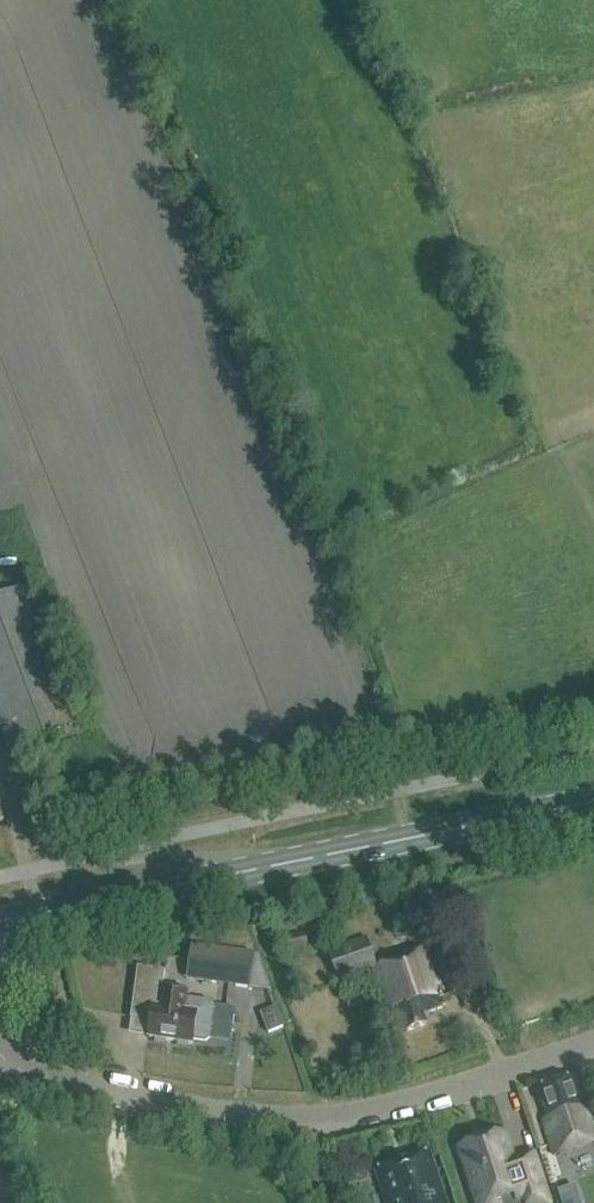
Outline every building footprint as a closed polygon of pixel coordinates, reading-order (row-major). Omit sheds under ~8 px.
[(82,721),(31,586),(0,598),(0,723),(10,748),(82,721)] [(379,966),(370,937),(331,950),(341,979),(379,966)] [(272,992),(260,956),(254,955),(192,946),(189,970),(245,978),(243,988),(272,992)] [(424,1015),(446,1007),(440,988),(440,987),(429,950),(379,966),(392,1010),(399,1007),(407,1033),(428,1025),(424,1015)] [(188,1000),(189,991),(163,988),(165,971),(138,968),(132,1012),(153,1014),(149,1039),(193,1045),(194,1040),(206,1041),(211,1038),(215,1008),(211,1003),(188,1000)] [(262,1014),(268,1033),(284,1028),(277,1009),(262,1014)] [(554,1156),(593,1143),(593,1122),(589,1106),(582,1108),(573,1078),(539,1089),(549,1119),(543,1121),(554,1156)] [(459,1149),(478,1202),(507,1202),(524,1197),(526,1202),(550,1202),(534,1154),(514,1161),(505,1134),(459,1149)] [(430,1152),(376,1171),(386,1202),(447,1202),(430,1152)] [(575,1200),(570,1186),(557,1191),(561,1202),(565,1202),(575,1200)]
